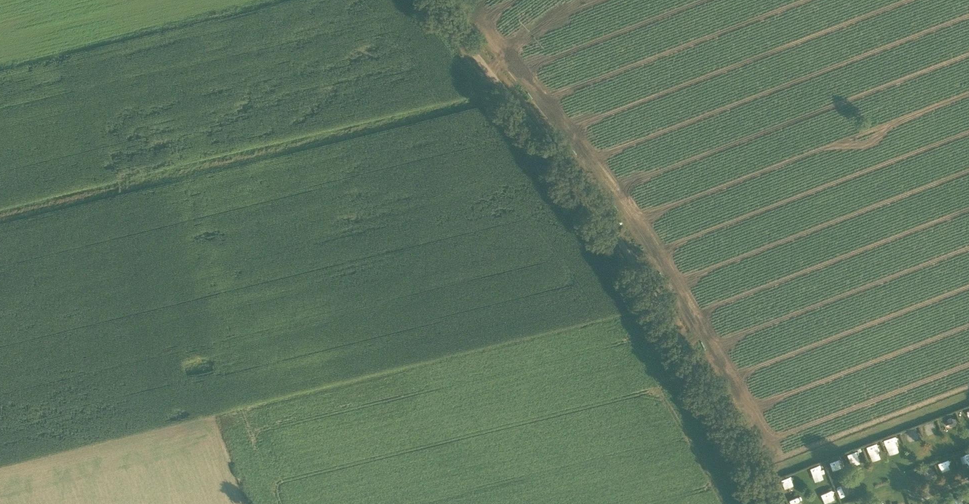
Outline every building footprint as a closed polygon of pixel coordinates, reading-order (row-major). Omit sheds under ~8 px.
[(949,415),(939,419),(943,429),(953,425),(949,415)] [(908,440),(918,437),(914,427),(904,431),(908,440)] [(888,453),(898,449),(894,435),(883,439),(888,453)] [(872,460),(881,456),(875,442),(866,445),(872,460)] [(828,461),(832,473),(842,469),(838,457),(828,461)] [(822,465),(812,469),(816,476),(825,472),(822,465)] [(838,486),(841,496),(850,494),(847,484),(838,486)]
